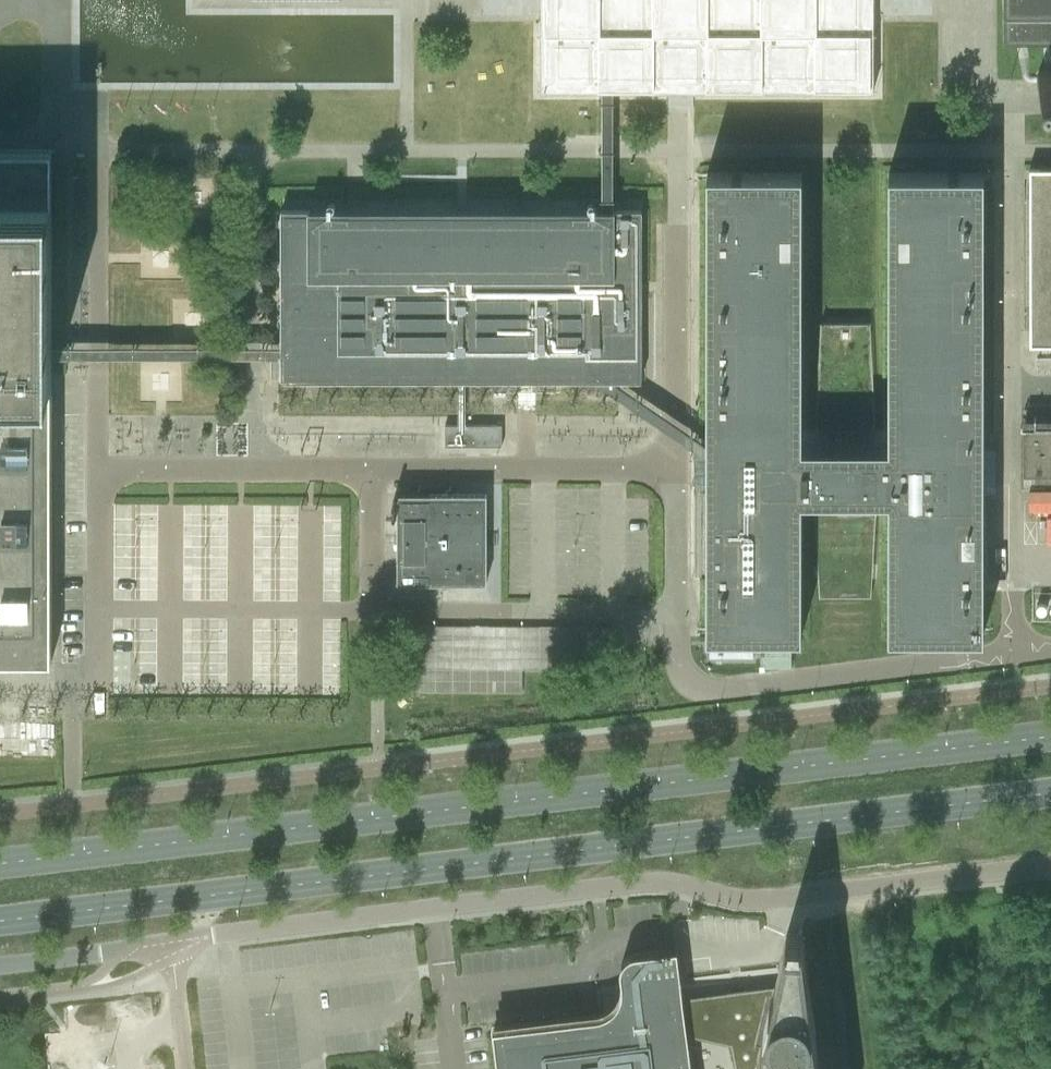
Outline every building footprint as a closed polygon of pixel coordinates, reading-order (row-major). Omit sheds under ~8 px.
[(541,22),(541,37),(541,91),(596,91),(652,91),(707,91),(762,91),(817,91),(872,91),(872,90),(873,90),(873,37),(873,0),(541,0),(541,22)] [(615,210),(613,0),(600,0),(600,210),(615,210)] [(1003,43),(1016,43),(1026,43),(1043,43),(1050,43),(1050,0),(1003,0),(1003,43)] [(51,661),(51,407),(5,407),(5,389),(51,389),(51,371),(51,361),(52,357),(52,350),(51,347),(52,157),(52,150),(49,150),(49,156),(49,162),(37,162),(0,162),(0,661),(51,661)] [(1039,169),(1029,169),(1029,179),(1030,335),(1029,335),(1029,346),(1040,346),(1040,345),(1050,345),(1050,169),(1039,169)] [(707,172),(707,436),(707,446),(713,446),(713,460),(713,473),(713,496),(707,496),(706,635),(802,635),(802,498),(825,498),(825,512),(815,512),(819,596),(871,596),(875,512),(865,512),(865,498),(888,498),(888,635),(983,635),(983,593),(983,497),(977,497),(977,446),(983,446),(984,172),(888,172),(888,444),(865,444),(865,431),(875,431),(870,323),(821,323),(815,431),(825,431),(825,444),(802,444),(802,172),(707,172)] [(314,210),(281,210),(281,314),(281,350),(281,361),(281,381),(308,381),(319,381),(614,381),(640,381),(640,380),(641,380),(641,210),(623,210),(615,210),(600,210),(461,210),(314,210)] [(281,350),(52,350),(52,357),(51,361),(281,361),(281,350)] [(319,521),(319,381),(308,381),(308,521),(319,521)] [(707,436),(667,403),(640,381),(614,381),(667,421),(712,459),(713,460),(713,446),(707,446),(707,436)] [(1022,418),(1022,475),(1050,475),(1050,418),(1022,418)] [(503,444),(504,423),(447,421),(446,442),(503,444)] [(397,551),(397,566),(397,583),(485,583),(485,494),(397,494),(397,538),(397,551)] [(418,632),(418,691),(522,692),(522,670),(609,670),(609,647),(609,627),(418,626),(418,632)] [(809,982),(808,976),(806,960),(804,947),(804,942),(800,912),(712,906),(683,909),(692,1003),(696,1030),(701,1068),(819,1068),(809,982)] [(492,1029),(497,1068),(692,1068),(687,1028),(684,1004),(682,989),(681,982),(678,955),(677,949),(636,954),(632,955),(628,957),(625,959),(622,962),(621,966),(620,970),(620,974),(621,984),(622,991),(626,1020),(600,1023),(578,1026),(577,1026),(576,1019),(492,1029)]
